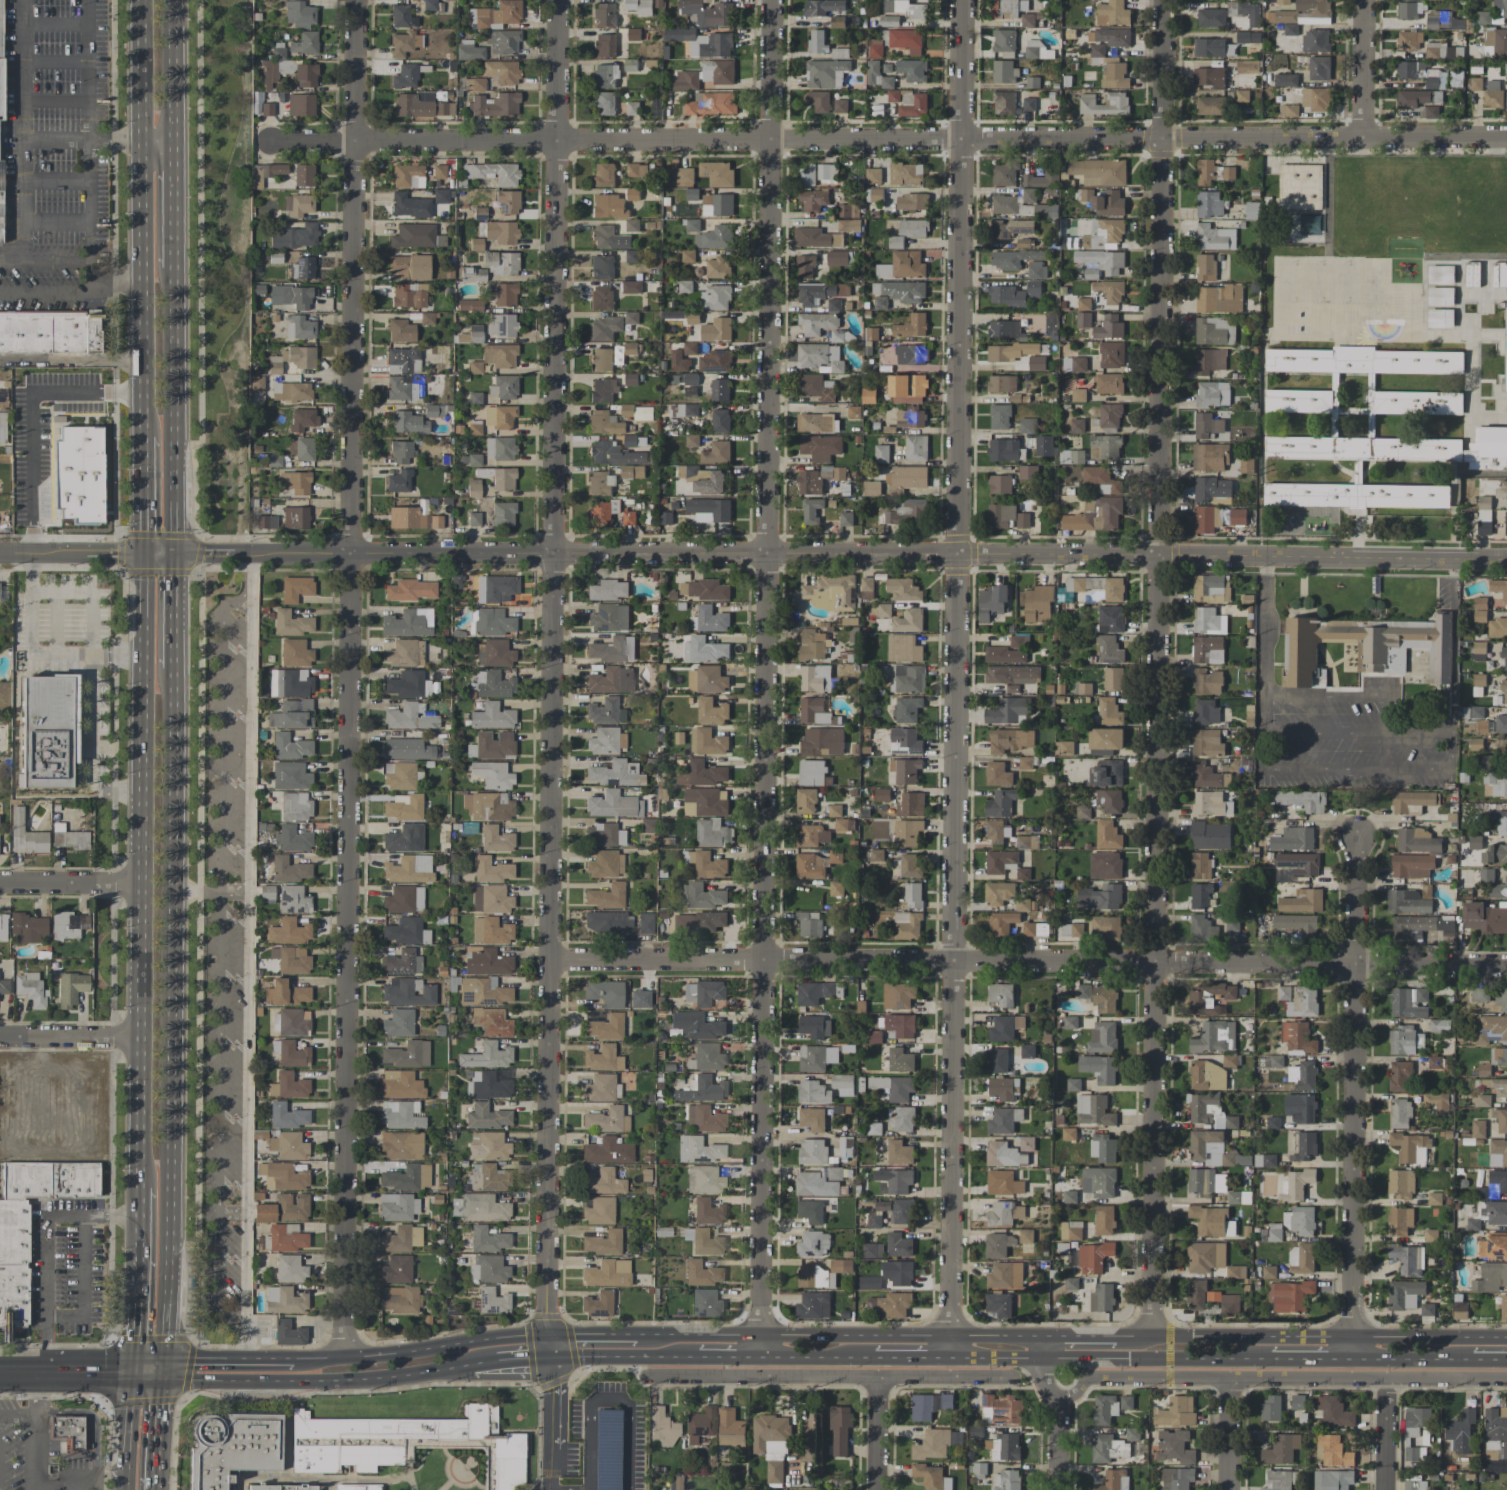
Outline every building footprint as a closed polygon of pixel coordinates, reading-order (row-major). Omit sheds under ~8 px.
[(303,1),(285,0),(285,23),(315,24),(315,7),(303,7),(303,1)] [(499,0),(496,0),(496,9),(469,8),(469,28),(493,29),(494,23),(520,23),(520,0),(499,0)] [(652,0),(626,0),(626,9),(637,9),(637,16),(652,16),(652,0)] [(733,3),(715,3),(715,9),(702,9),(702,0),(679,0),(679,14),(697,14),(697,26),(733,26),(733,3)] [(806,17),(826,16),(826,11),(846,10),(845,0),(820,0),(805,0),(806,17)] [(908,13),(908,19),(927,19),(928,5),(909,4),(910,0),(883,0),(883,12),(908,13)] [(1019,19),(1018,11),(1028,11),(1028,0),(994,0),(994,8),(992,8),(992,19),(1019,19)] [(1130,25),(1130,9),(1124,9),(1124,0),(1108,0),(1107,4),(1097,4),(1096,24),(1130,25)] [(1330,24),(1329,0),(1296,0),(1297,24),(1330,24)] [(1506,18),(1506,0),(1493,0),(1493,8),(1502,8),(1502,18),(1506,18)] [(1249,27),(1259,27),(1260,3),(1237,2),(1237,15),(1249,16),(1249,27)] [(1421,2),(1398,3),(1398,20),(1421,19),(1421,2)] [(593,27),(615,27),(615,3),(593,4),(593,27)] [(409,5),(391,4),(390,27),(416,27),(417,17),(408,17),(409,5)] [(1226,9),(1198,8),(1198,27),(1226,27),(1226,9)] [(1296,12),(1265,11),(1265,22),(1296,23),(1296,12)] [(1427,11),(1426,28),(1449,29),(1450,12),(1427,11)] [(1490,12),(1478,11),(1478,24),(1490,24),(1490,12)] [(1021,27),(1034,27),(1034,14),(1022,13),(1021,27)] [(831,27),(844,27),(845,16),(831,16),(831,27)] [(898,26),(899,16),(880,16),(879,26),(898,26)] [(1130,28),(1095,29),(1095,42),(1107,42),(1107,47),(1130,47),(1130,28)] [(732,34),(695,34),(695,29),(665,29),(665,41),(689,41),(689,57),(732,57),(732,34)] [(1485,29),(1484,55),(1506,55),(1506,29),(1485,29)] [(519,54),(518,30),(484,31),(485,55),(519,54)] [(826,30),(809,30),(809,52),(826,53),(826,30)] [(909,56),(921,56),(921,30),(888,30),(888,47),(909,48),(909,56)] [(1016,52),(1015,30),(993,30),(993,52),(1016,52)] [(1303,52),(1329,52),(1329,30),(1304,30),(1303,52)] [(317,31),(299,31),(299,42),(288,42),(289,54),(317,53),(317,31)] [(1398,32),(1399,50),(1419,49),(1419,42),(1422,42),(1422,31),(1398,32)] [(1237,43),(1260,43),(1260,38),(1252,38),(1252,32),(1237,32),(1237,43)] [(422,34),(390,33),(390,58),(404,58),(404,51),(412,52),(412,47),(421,47),(422,34)] [(616,34),(593,34),(594,57),(616,57),(616,34)] [(1230,38),(1194,39),(1195,57),(1231,56),(1230,38)] [(868,58),(882,58),(882,40),(869,40),(868,58)] [(1026,59),(1051,58),(1051,50),(1044,50),(1044,40),(1025,40),(1026,59)] [(456,60),(484,59),(484,47),(472,47),(472,41),(456,41),(456,60)] [(1464,47),(1447,46),(1447,43),(1426,42),(1426,57),(1463,58),(1464,47)] [(1090,57),(1105,57),(1105,43),(1090,43),(1090,57)] [(261,88),(278,87),(277,71),(285,71),(284,48),(271,48),(272,60),(261,60),(261,88)] [(849,48),(832,49),(832,59),(849,58),(849,48)] [(1330,81),(1330,57),(1310,57),(1310,80),(1330,81)] [(734,60),(701,61),(701,71),(675,71),(675,90),(701,90),(701,85),(734,84),(734,60)] [(851,61),(807,60),(806,88),(843,88),(843,71),(851,71),(851,61)] [(867,84),(879,85),(880,61),(868,60),(867,84)] [(905,82),(926,82),(927,60),(897,60),(897,72),(906,73),(905,82)] [(994,83),(1018,82),(1018,68),(1013,68),(1013,60),(993,60),(994,83)] [(1259,60),(1237,61),(1237,73),(1260,73),(1259,60)] [(517,61),(482,62),(482,76),(497,76),(497,85),(518,84),(517,61)] [(1428,62),(1398,61),(1398,78),(1426,79),(1426,88),(1445,89),(1445,70),(1428,70),(1428,62)] [(1130,87),(1130,78),(1126,78),(1126,62),(1102,63),(1103,87),(1130,87)] [(416,89),(417,64),(399,63),(398,75),(390,75),(390,88),(416,89)] [(296,88),(317,87),(316,64),(295,65),(296,88)] [(619,79),(620,65),(592,64),(592,88),(615,88),(616,79),(619,79)] [(1194,67),(1193,86),(1225,86),(1225,68),(1194,67)] [(1462,86),(1462,71),(1450,71),(1450,86),(1462,86)] [(1298,75),(1275,74),(1274,86),(1298,87),(1298,75)] [(893,89),(894,77),(882,76),(881,88),(893,89)] [(1482,78),(1471,78),(1471,90),(1481,90),(1482,78)] [(484,90),(484,79),(464,79),(464,90),(484,90)] [(1503,108),(1503,89),(1499,89),(1500,80),(1485,80),(1485,107),(1503,108)] [(1329,88),(1302,88),(1302,110),(1329,110),(1329,88)] [(1249,101),(1249,90),(1235,90),(1236,102),(1249,101)] [(830,92),(806,91),(806,101),(815,101),(815,113),(830,113),(830,92)] [(928,115),(927,91),(888,93),(888,102),(899,101),(900,116),(928,115)] [(1015,91),(994,91),(994,114),(1015,114),(1015,91)] [(1443,91),(1398,91),(1397,107),(1418,107),(1418,103),(1442,103),(1443,91)] [(433,116),(433,102),(444,101),(444,92),(394,93),(395,117),(433,116)] [(468,115),(518,116),(519,93),(495,92),(495,99),(484,99),(484,95),(469,95),(468,115)] [(592,107),(597,107),(597,115),(615,116),(616,93),(593,92),(592,107)] [(695,101),(685,101),(685,115),(736,114),(735,92),(695,93),(695,101)] [(1080,93),(1080,114),(1128,114),(1128,92),(1106,92),(1106,105),(1096,104),(1096,93),(1080,93)] [(314,95),(288,95),(287,116),(314,116),(314,95)] [(1197,114),(1225,115),(1225,97),(1197,96),(1197,114)] [(1035,98),(1024,98),(1024,110),(1035,111),(1035,98)] [(847,100),(834,100),(835,113),(848,113),(847,100)] [(454,115),(453,103),(434,103),(434,116),(454,115)] [(1281,106),(1281,114),(1290,114),(1290,116),(1299,117),(1299,106),(1281,106)] [(1438,119),(1439,106),(1425,106),(1425,118),(1438,119)] [(1016,185),(1015,169),(1020,169),(1019,158),(1005,158),(1006,165),(992,165),(992,186),(1016,185)] [(1125,159),(1064,160),(1064,175),(1083,175),(1083,186),(1126,186),(1125,159)] [(1235,167),(1215,167),(1215,159),(1197,159),(1197,186),(1211,186),(1211,180),(1235,180),(1235,167)] [(733,162),(699,162),(699,176),(709,177),(709,187),(733,187),(733,162)] [(462,178),(495,177),(495,187),(517,187),(517,163),(462,165),(462,178)] [(615,164),(593,163),(592,187),(614,187),(615,164)] [(923,163),(890,164),(890,185),(923,184),(923,163)] [(250,189),(261,189),(261,175),(287,176),(287,165),(251,164),(250,189)] [(294,187),(314,186),(313,164),(293,165),(294,187)] [(392,164),(392,188),(423,188),(423,165),(392,164)] [(627,176),(647,177),(648,164),(627,164),(627,176)] [(816,164),(809,164),(809,170),(800,170),(800,185),(815,185),(816,164)] [(836,164),(817,164),(817,182),(836,182),(836,164)] [(1323,165),(1280,164),(1279,211),(1322,212),(1323,165)] [(445,179),(445,165),(433,165),(433,178),(445,179)] [(694,183),(694,168),(677,168),(677,183),(694,183)] [(881,169),(866,168),(866,183),(881,183),(881,169)] [(1023,187),(1057,186),(1057,170),(1044,170),(1044,175),(1022,176),(1023,187)] [(868,188),(868,201),(883,201),(884,189),(868,188)] [(1035,203),(1035,189),(1023,188),(1022,203),(1035,203)] [(434,204),(448,203),(446,189),(433,190),(434,204)] [(1125,214),(1125,198),(1119,198),(1120,190),(1105,190),(1105,196),(1094,195),(1094,189),(1080,189),(1080,201),(1091,202),(1091,214),(1125,214)] [(828,190),(801,190),(801,212),(820,212),(820,205),(829,205),(828,190)] [(405,192),(391,191),(391,216),(430,217),(431,199),(405,198),(405,192)] [(519,191),(496,191),(496,214),(519,214),(519,191)] [(1219,191),(1197,192),(1197,217),(1225,217),(1225,201),(1220,201),(1219,191)] [(703,216),(733,216),(733,194),(702,194),(703,216)] [(929,195),(897,194),(897,209),(907,209),(907,211),(928,211),(929,195)] [(285,218),(301,218),(301,212),(313,212),(313,195),(285,195),(285,218)] [(592,218),(629,218),(629,209),(625,209),(625,195),(592,195),(592,218)] [(992,214),(1017,214),(1017,196),(992,195),(992,214)] [(1246,219),(1258,220),(1259,203),(1247,202),(1246,219)] [(859,204),(838,204),(838,218),(859,217),(859,204)] [(1057,216),(1057,205),(1035,205),(1035,216),(1057,216)] [(639,220),(627,219),(626,232),(639,232),(639,220)] [(687,232),(701,231),(700,219),(686,219),(687,232)] [(861,231),(860,219),(838,220),(838,232),(861,231)] [(928,220),(899,220),(900,237),(929,236),(928,220)] [(1033,235),(1034,221),(994,220),(993,240),(1009,240),(1009,234),(1033,235)] [(302,229),(284,229),(284,234),(269,234),(269,247),(317,247),(317,222),(302,222),(302,229)] [(516,222),(484,222),(484,240),(494,240),(494,245),(517,244),(516,222)] [(1197,250),(1236,249),(1235,229),(1210,229),(1210,222),(1197,222),(1197,250)] [(434,224),(397,224),(397,235),(388,235),(388,247),(445,247),(445,236),(434,236),(434,224)] [(732,248),(732,224),(714,224),(714,233),(695,233),(695,248),(732,248)] [(614,225),(592,225),(593,249),(631,248),(631,236),(614,236),(614,225)] [(795,247),(842,247),(842,234),(822,234),(822,228),(795,228),(795,247)] [(1030,240),(1017,239),(1017,247),(1030,248),(1030,240)] [(626,262),(639,263),(639,250),(627,250),(626,262)] [(695,261),(695,250),(682,251),(683,262),(695,261)] [(991,252),(992,266),(1001,265),(1001,271),(1020,271),(1020,260),(1045,259),(1045,250),(991,252)] [(827,266),(849,265),(848,251),(827,251),(827,266)] [(926,277),(925,262),(920,263),(920,251),(893,251),(893,264),(876,264),(876,278),(926,277)] [(1125,252),(1074,251),(1074,262),(1087,263),(1087,279),(1101,279),(1101,276),(1119,276),(1119,267),(1124,268),(1125,252)] [(518,253),(482,252),(482,265),(491,266),(490,275),(518,275),(518,253)] [(1215,281),(1216,254),(1197,254),(1196,281),(1215,281)] [(429,256),(388,255),(388,273),(400,273),(400,280),(429,280),(429,256)] [(707,278),(731,277),(730,255),(715,256),(716,260),(706,260),(707,278)] [(814,255),(799,256),(800,279),(815,278),(814,255)] [(614,256),(590,256),(590,279),(614,279),(614,256)] [(292,278),(313,279),(313,257),(293,257),(292,278)] [(1029,279),(1046,278),(1045,261),(1028,261),(1029,279)] [(1465,286),(1480,287),(1480,262),(1466,262),(1465,286)] [(1493,262),(1493,287),(1506,287),(1506,262),(1493,262)] [(1428,284),(1454,285),(1454,266),(1429,265),(1428,284)] [(486,268),(461,268),(460,281),(485,281),(486,268)] [(1041,281),(1027,280),(1027,299),(1041,299),(1041,281)] [(641,281),(622,281),(623,293),(642,293),(641,281)] [(1106,291),(1106,305),(1122,305),(1123,281),(1092,281),(1091,291),(1106,291)] [(925,303),(924,282),(872,282),(872,297),(898,296),(899,303),(925,303)] [(494,306),(517,306),(517,284),(494,283),(494,306)] [(799,283),(799,307),(818,307),(818,297),(840,297),(840,284),(799,283)] [(392,307),(426,307),(426,284),(392,284),(392,307)] [(1197,312),(1242,313),(1243,284),(1225,284),(1225,288),(1197,287),(1197,312)] [(728,310),(728,301),(732,301),(732,286),(702,285),(702,310),(728,310)] [(293,305),(293,310),(310,311),(311,287),(270,286),(269,305),(293,305)] [(613,310),(614,286),(591,286),(590,310),(613,310)] [(1026,307),(1026,290),(1016,291),(1015,286),(989,286),(989,303),(1008,303),(1008,307),(1026,307)] [(1454,288),(1429,288),(1428,306),(1454,306),(1454,288)] [(874,309),(888,309),(888,296),(874,296),(874,309)] [(1091,298),(1078,298),(1077,310),(1091,310),(1091,298)] [(840,312),(841,299),(828,299),(827,312),(840,312)] [(457,300),(457,311),(481,312),(481,300),(457,300)] [(1454,328),(1454,310),(1428,309),(1428,327),(1454,328)] [(98,352),(0,352),(0,312),(98,311),(98,352)] [(638,312),(625,312),(626,324),(638,324),(638,312)] [(892,336),(926,336),(926,312),(911,313),(911,324),(892,324),(892,336)] [(1077,327),(1091,326),(1090,312),(1077,313),(1077,327)] [(1124,322),(1118,322),(1119,314),(1103,313),(1103,327),(1093,327),(1092,338),(1124,338),(1124,322)] [(486,336),(515,337),(516,315),(487,314),(486,336)] [(804,337),(820,337),(820,329),(839,329),(839,314),(798,314),(798,326),(804,326),(804,337)] [(315,338),(315,321),(303,321),(303,315),(285,315),(285,338),(315,338)] [(1045,333),(1057,334),(1058,315),(1046,315),(1045,333)] [(590,341),(613,341),(613,331),(624,330),(624,317),(590,317),(590,341)] [(731,317),(713,318),(713,324),(701,324),(701,341),(731,340),(731,317)] [(1195,344),(1235,344),(1236,318),(1196,317),(1195,344)] [(388,341),(415,342),(415,324),(406,324),(406,319),(388,319),(388,341)] [(1021,321),(989,320),(989,338),(1020,338),(1021,321)] [(481,325),(469,325),(468,342),(481,343),(481,325)] [(878,340),(878,328),(866,328),(866,340),(878,340)] [(637,355),(637,343),(625,342),(625,354),(637,355)] [(697,342),(684,343),(684,355),(698,354),(697,342)] [(1124,367),(1125,342),(1101,342),(1100,367),(1124,367)] [(482,363),(488,363),(488,369),(516,368),(515,344),(481,345),(482,363)] [(797,370),(844,370),(844,360),(839,360),(839,345),(798,344),(797,370)] [(1040,344),(988,345),(988,362),(1014,362),(1014,355),(1040,355),(1040,344)] [(928,345),(895,345),(896,365),(928,364),(928,345)] [(1464,352),(1375,350),(1375,347),(1332,346),(1332,350),(1266,349),(1266,371),(1333,372),(1333,383),(1337,383),(1337,372),(1372,373),(1371,413),(1463,415),(1463,393),(1374,391),(1374,373),(1463,375),(1464,352)] [(314,348),(280,348),(280,361),(295,361),(295,368),(314,369),(314,348)] [(613,371),(613,349),(591,348),(591,371),(613,371)] [(386,349),(387,373),(411,372),(410,360),(419,360),(419,349),(386,349)] [(671,371),(690,372),(690,359),(682,359),(682,350),(672,349),(671,371)] [(1226,350),(1195,349),(1195,375),(1209,375),(1209,370),(1226,370),(1226,350)] [(731,350),(708,350),(708,356),(699,356),(699,372),(731,371),(731,350)] [(1046,356),(1030,355),(1029,370),(1045,370),(1046,356)] [(1063,372),(1087,372),(1087,358),(1063,357),(1063,372)] [(481,373),(481,362),(468,362),(468,373),(481,373)] [(638,374),(626,373),(625,385),(638,386),(638,374)] [(697,396),(697,374),(685,373),(685,396),(697,396)] [(823,374),(802,374),(801,395),(820,396),(820,402),(835,403),(835,381),(823,381),(823,374)] [(1123,374),(1097,374),(1096,394),(1123,394),(1123,374)] [(517,375),(494,376),(494,386),(487,386),(488,398),(517,398),(517,375)] [(926,375),(891,375),(890,403),(926,404),(926,375)] [(1016,375),(988,376),(988,392),(1017,392),(1016,375)] [(249,392),(263,392),(263,377),(249,376),(249,392)] [(415,401),(416,383),(399,383),(399,376),(387,376),(386,400),(415,401)] [(613,402),(612,393),(618,393),(618,379),(590,379),(591,402),(613,402)] [(711,401),(730,401),(729,379),(711,379),(711,401)] [(1196,407),(1229,407),(1230,382),(1197,381),(1196,407)] [(311,383),(272,383),(272,401),(311,400),(311,383)] [(876,404),(876,388),(862,388),(862,404),(876,404)] [(1086,389),(1072,389),(1072,401),(1086,401),(1086,389)] [(1333,413),(1333,391),(1266,389),(1265,412),(1333,413)] [(699,404),(670,404),(670,417),(699,416),(699,404)] [(1121,404),(1100,404),(1100,428),(1121,428),(1121,404)] [(443,417),(443,405),(424,405),(424,417),(443,417)] [(653,406),(622,405),(621,419),(653,419),(653,406)] [(897,428),(926,427),(925,411),(919,412),(919,405),(907,405),(907,410),(896,411),(897,428)] [(990,429),(1010,429),(1011,405),(991,405),(990,429)] [(517,407),(484,406),(484,425),(494,425),(494,429),(511,429),(511,417),(517,417),(517,407)] [(861,406),(848,406),(848,419),(861,419),(861,406)] [(290,432),(302,432),(303,426),(316,427),(317,409),(290,409),(290,432)] [(613,409),(589,410),(589,434),(626,433),(626,422),(613,422),(613,409)] [(730,409),(712,410),(713,433),(730,433),(730,409)] [(428,420),(420,420),(421,415),(410,415),(410,411),(392,411),(392,433),(428,433),(428,420)] [(1212,412),(1195,413),(1195,439),(1216,439),(1216,433),(1225,433),(1225,419),(1212,419),(1212,412)] [(834,413),(797,414),(797,432),(834,432),(834,413)] [(1036,419),(1020,418),(1019,433),(1036,434),(1036,419)] [(1071,433),(1084,433),(1084,420),(1071,419),(1071,433)] [(102,426),(101,525),(71,524),(71,517),(53,517),(53,440),(58,440),(58,426),(102,426)] [(1475,427),(1475,443),(1469,443),(1469,450),(1463,450),(1463,462),(1469,462),(1469,468),(1506,469),(1506,427),(1475,427)] [(625,447),(639,446),(639,435),(625,435),(625,447)] [(699,435),(686,435),(686,446),(699,447),(699,435)] [(927,461),(928,435),(906,435),(905,460),(927,461)] [(1122,435),(1090,436),(1090,459),(1119,459),(1119,445),(1123,445),(1122,435)] [(842,436),(799,436),(799,454),(811,454),(811,463),(830,463),(830,454),(842,454),(842,436)] [(1035,456),(1055,456),(1055,436),(1035,436),(1035,456)] [(1462,461),(1463,440),(1265,436),(1265,458),(1462,461)] [(314,438),(295,437),(294,460),(313,461),(314,438)] [(485,460),(514,459),(514,437),(485,438),(485,460)] [(1019,461),(1019,440),(988,439),(988,460),(1019,461)] [(413,442),(391,441),(391,464),(407,464),(408,456),(412,457),(413,442)] [(647,464),(647,453),(618,452),(618,441),(591,441),(590,463),(647,464)] [(730,441),(711,441),(711,451),(701,451),(701,463),(730,463),(730,441)] [(1228,444),(1193,444),(1193,471),(1228,470),(1228,444)] [(889,445),(875,445),(875,462),(889,463),(889,445)] [(1085,463),(1084,450),(1059,450),(1060,464),(1085,463)] [(701,465),(677,466),(678,476),(702,476),(701,465)] [(1038,479),(1038,465),(1019,466),(1019,479),(1038,479)] [(645,478),(645,466),(621,466),(621,478),(645,478)] [(846,479),(846,467),(819,466),(819,479),(846,479)] [(927,467),(888,466),(888,487),(927,487),(927,467)] [(1099,494),(1122,494),(1122,479),(1109,480),(1109,466),(1082,467),(1083,483),(1099,483),(1099,494)] [(494,468),(494,491),(514,491),(514,468),(494,468)] [(410,469),(398,469),(398,475),(385,475),(385,492),(410,492),(410,469)] [(730,495),(730,470),(712,470),(712,480),(695,480),(695,494),(730,495)] [(818,470),(798,471),(799,495),(823,494),(823,479),(818,479),(818,470)] [(309,472),(278,472),(279,488),(292,488),(292,496),(309,496),(309,472)] [(588,472),(588,495),(611,495),(612,486),(616,486),(616,473),(588,472)] [(1012,494),(1012,476),(989,475),(989,493),(1012,494)] [(1231,477),(1194,479),(1195,503),(1212,502),(1212,498),(1232,497),(1231,477)] [(479,479),(467,480),(467,497),(480,497),(479,479)] [(1498,480),(1497,496),(1506,496),(1506,481),(1498,480)] [(881,481),(862,481),(862,496),(881,496),(881,481)] [(1450,508),(1450,486),(1264,483),(1263,506),(1450,508)] [(1061,529),(1118,531),(1118,514),(1122,514),(1123,498),(1084,497),(1084,514),(1062,514),(1061,529)] [(730,522),(731,500),(687,499),(687,513),(695,513),(695,522),(730,522)] [(824,499),(803,499),(804,525),(818,524),(817,509),(825,508),(824,499)] [(926,499),(903,499),(903,505),(895,506),(895,511),(884,511),(885,522),(926,521),(926,499)] [(388,507),(388,528),(442,529),(442,516),(426,516),(426,500),(418,500),(418,507),(388,507)] [(590,501),(591,526),(612,526),(611,513),(619,513),(619,501),(590,501)] [(514,525),(514,503),(491,503),(492,526),(514,525)] [(1016,504),(988,505),(988,529),(1008,528),(1008,520),(1016,520),(1016,504)] [(1491,535),(1490,505),(1478,505),(1479,535),(1491,535)] [(1222,527),(1222,507),(1194,506),(1193,533),(1214,533),(1214,527),(1222,527)] [(308,507),(282,507),(282,528),(308,529),(308,507)] [(1246,509),(1230,509),(1230,525),(1246,525),(1246,509)] [(635,511),(623,511),(624,524),(636,524),(635,511)] [(671,525),(671,513),(662,512),(661,524),(671,525)] [(852,526),(852,512),(841,513),(841,526),(852,526)] [(1030,513),(1017,513),(1016,528),(1030,529),(1030,513)] [(479,515),(468,515),(468,526),(479,526),(479,515)] [(255,528),(276,529),(277,516),(256,516),(255,528)] [(855,575),(818,574),(818,585),(802,585),(801,599),(812,599),(811,608),(854,610),(855,575)] [(1193,575),(1193,602),(1205,601),(1205,596),(1226,596),(1225,574),(1193,575)] [(476,603),(508,603),(508,595),(518,595),(519,576),(476,576),(476,603)] [(281,604),(296,604),(297,595),(313,595),(313,578),(281,577),(281,604)] [(873,591),(873,577),(862,577),(861,591),(873,591)] [(923,601),(923,588),(912,588),(912,578),(887,578),(886,592),(892,592),(892,600),(923,601)] [(1124,578),(1066,578),(1066,591),(1092,591),(1092,588),(1099,588),(1099,581),(1105,581),(1105,602),(1123,602),(1124,578)] [(417,600),(417,598),(436,598),(436,581),(395,580),(395,585),(385,585),(385,600),(417,600)] [(586,600),(629,600),(629,580),(598,580),(598,585),(586,585),(586,600)] [(730,599),(730,585),(720,585),(720,581),(680,580),(679,598),(730,599)] [(1489,580),(1489,591),(1502,591),(1502,603),(1506,603),(1506,580),(1489,580)] [(1008,585),(987,585),(987,590),(978,590),(979,623),(990,623),(990,613),(1005,613),(1004,602),(1008,602),(1008,585)] [(1052,623),(1052,587),(1025,587),(1024,622),(1052,623)] [(1474,609),(1487,610),(1487,598),(1474,597),(1474,609)] [(712,603),(698,604),(698,617),(690,617),(691,631),(729,630),(729,613),(713,613),(712,603)] [(891,604),(878,603),(878,617),(891,617),(891,604)] [(595,615),(588,614),(588,630),(628,631),(628,604),(595,604),(595,615)] [(1123,633),(1123,606),(1098,607),(1099,633),(1123,633)] [(1226,633),(1226,615),(1216,615),(1216,607),(1195,607),(1195,634),(1226,633)] [(273,634),(313,635),(314,617),(289,617),(289,608),(274,608),(273,634)] [(432,609),(400,608),(400,617),(381,617),(381,635),(432,636),(432,609)] [(474,634),(516,635),(516,617),(503,617),(503,609),(474,608),(474,634)] [(922,632),(923,608),(904,608),(904,618),(892,618),(892,631),(922,632)] [(1286,618),(1284,687),(1326,688),(1326,668),(1317,668),(1318,639),(1358,641),(1357,672),(1405,673),(1406,649),(1430,650),(1429,686),(1450,686),(1452,613),(1435,612),(1435,622),(1286,618)] [(1506,638),(1506,618),(1488,618),(1488,638),(1506,638)] [(825,660),(825,646),(828,646),(828,633),(815,632),(815,628),(800,628),(800,659),(825,660)] [(915,634),(888,635),(888,661),(923,661),(923,645),(916,646),(915,634)] [(586,643),(586,658),(597,658),(597,661),(634,662),(635,635),(610,635),(610,644),(586,643)] [(730,644),(705,644),(705,635),(691,635),(691,642),(684,642),(684,661),(729,661),(730,644)] [(1010,646),(1028,647),(1029,636),(1011,635),(1010,646)] [(1097,663),(1124,663),(1124,650),(1117,649),(1117,635),(1098,635),(1097,663)] [(1223,664),(1224,637),(1193,637),(1193,663),(1223,664)] [(305,639),(281,639),(281,666),(311,667),(312,650),(304,650),(305,639)] [(423,640),(393,640),(393,650),(385,650),(385,666),(422,667),(423,640)] [(477,640),(476,666),(514,666),(514,650),(506,650),(506,641),(477,640)] [(1472,660),(1486,661),(1486,642),(1473,642),(1472,660)] [(985,662),(1026,663),(1026,649),(986,648),(985,662)] [(721,666),(697,665),(697,670),(689,670),(688,692),(728,693),(728,676),(721,676),(721,666)] [(801,691),(831,692),(831,666),(801,665),(801,691)] [(925,665),(890,665),(890,692),(925,693),(925,665)] [(587,675),(586,692),(632,693),(633,667),(604,666),(603,675),(587,675)] [(1040,667),(986,666),(986,683),(1040,684),(1040,667)] [(1123,667),(1104,668),(1105,691),(1123,690),(1123,667)] [(306,670),(269,669),(269,695),(312,696),(313,677),(306,677),(306,670)] [(1222,669),(1193,669),(1193,694),(1222,695),(1222,669)] [(384,679),(384,693),(395,693),(395,696),(436,696),(436,682),(423,682),(423,670),(399,670),(399,679),(384,679)] [(475,671),(476,697),(515,696),(515,678),(499,679),(499,670),(475,671)] [(1473,686),(1486,686),(1487,674),(1473,674),(1473,686)] [(22,675),(75,675),(75,789),(22,789),(22,675)] [(624,709),(617,709),(617,696),(602,696),(602,704),(586,704),(586,723),(625,722),(624,709)] [(729,705),(713,705),(713,696),(698,696),(698,722),(729,723),(729,705)] [(918,708),(924,708),(924,698),(895,697),(895,723),(917,723),(918,708)] [(1099,725),(1124,724),(1123,711),(1116,711),(1116,697),(1098,697),(1099,725)] [(824,698),(800,698),(801,724),(831,723),(831,713),(824,713),(824,698)] [(1030,698),(997,698),(997,708),(984,709),(985,723),(1018,723),(1018,715),(1030,715),(1030,698)] [(312,700),(280,699),(280,713),(267,713),(266,727),(311,728),(312,700)] [(1194,725),(1220,724),(1220,707),(1215,707),(1215,699),(1194,700),(1194,725)] [(469,728),(515,727),(514,710),(498,710),(497,700),(482,701),(482,712),(469,712),(469,728)] [(438,728),(438,715),(421,715),(421,702),(401,702),(401,710),(384,710),(384,728),(438,728)] [(1482,706),(1462,707),(1462,710),(1467,709),(1468,717),(1483,717),(1482,706)] [(1495,733),(1506,733),(1506,715),(1496,714),(1495,733)] [(618,754),(618,749),(625,748),(625,733),(618,733),(618,727),(594,727),(594,738),(587,738),(587,755),(618,754)] [(729,736),(712,736),(712,727),(692,727),(691,753),(728,754),(729,736)] [(844,728),(805,728),(804,740),(800,740),(800,754),(844,755),(844,728)] [(923,754),(923,740),(917,740),(917,729),(891,728),(890,754),(923,754)] [(1123,749),(1123,728),(1090,728),(1090,749),(1123,749)] [(1005,754),(1005,749),(1021,749),(1021,747),(1034,746),(1034,729),(989,730),(990,755),(1005,754)] [(1192,729),(1192,756),(1225,756),(1225,743),(1220,743),(1220,730),(1192,729)] [(312,741),(289,741),(288,731),(273,732),(273,758),(312,757),(312,741)] [(514,732),(497,731),(496,740),(490,740),(490,731),(476,731),(476,758),(503,758),(503,755),(513,755),(514,732)] [(1470,750),(1483,751),(1483,738),(1471,738),(1470,750)] [(383,758),(438,759),(438,746),(421,745),(421,739),(383,739),(383,758)] [(1055,755),(1074,755),(1074,741),(1055,741),(1055,755)] [(1481,768),(1495,768),(1495,755),(1481,755),(1481,768)] [(717,785),(718,781),(728,782),(728,767),(704,767),(705,758),(689,757),(689,772),(676,772),(676,784),(717,785)] [(1032,757),(1019,757),(1020,769),(1032,769),(1032,757)] [(585,767),(585,784),(644,785),(644,774),(637,774),(637,763),(625,763),(625,758),(610,758),(610,767),(585,767)] [(889,759),(889,784),(917,785),(917,768),(923,769),(923,759),(889,759)] [(1123,786),(1123,760),(1097,759),(1097,767),(1089,767),(1089,786),(1123,786)] [(825,786),(825,761),(799,760),(799,785),(825,786)] [(1230,773),(1212,773),(1212,766),(1205,766),(1205,760),(1192,760),(1193,787),(1230,787),(1230,773)] [(1005,761),(986,762),(986,786),(1013,785),(1013,772),(1005,772),(1005,761)] [(272,789),(311,789),(311,773),(303,773),(303,762),(272,762),(272,789)] [(415,763),(384,762),(384,789),(415,790),(415,763)] [(506,763),(470,762),(469,776),(482,776),(482,790),(512,790),(512,773),(506,773),(506,763)] [(1496,778),(1496,773),(1483,772),(1483,784),(1492,784),(1492,797),(1506,798),(1506,778),(1496,778)] [(684,789),(684,816),(728,815),(728,788),(684,789)] [(816,789),(797,788),(797,813),(816,814),(816,789)] [(586,798),(586,816),(642,816),(642,797),(618,797),(618,789),(602,789),(602,798),(586,798)] [(875,801),(890,801),(890,789),(875,789),(875,801)] [(985,816),(1012,817),(1012,799),(1019,799),(1019,790),(994,789),(994,800),(986,800),(985,816)] [(1122,814),(1122,790),(1096,790),(1096,804),(1104,804),(1104,813),(1122,814)] [(1193,791),(1193,816),(1233,815),(1233,801),(1223,802),(1223,791),(1193,791)] [(1326,792),(1276,791),(1275,804),(1304,805),(1304,814),(1325,814),(1326,792)] [(1440,792),(1393,792),(1393,814),(1409,814),(1409,815),(1421,815),(1421,805),(1440,806),(1440,792)] [(280,820),(312,819),(311,800),(306,800),(306,793),(280,793),(280,820)] [(506,793),(462,793),(462,811),(470,811),(470,819),(514,820),(514,801),(506,800),(506,793)] [(924,793),(902,793),(901,802),(896,802),(896,817),(924,817),(924,793)] [(422,795),(392,794),(392,802),(383,802),(382,819),(422,820),(422,795)] [(829,817),(842,817),(842,805),(829,805),(829,817)] [(1077,818),(1090,818),(1091,806),(1077,805),(1077,818)] [(47,853),(48,832),(23,832),(23,806),(11,806),(10,852),(47,853)] [(1496,811),(1497,834),(1506,833),(1506,810),(1496,811)] [(697,818),(697,847),(724,847),(724,842),(733,843),(733,827),(720,827),(720,818),(697,818)] [(855,819),(835,819),(835,831),(854,832),(855,819)] [(924,831),(924,820),(896,820),(895,847),(918,847),(918,831),(924,831)] [(1115,820),(1097,820),(1096,848),(1122,848),(1123,834),(1115,834),(1115,820)] [(985,821),(985,842),(1003,842),(1003,837),(1010,837),(1011,822),(985,821)] [(1230,849),(1231,823),(1192,822),(1192,848),(1230,849)] [(294,823),(279,823),(279,833),(275,833),(275,850),(311,851),(311,832),(294,832),(294,823)] [(88,832),(62,831),(62,824),(53,824),(52,846),(72,847),(72,850),(88,850),(88,832)] [(383,851),(422,852),(422,824),(400,824),(400,833),(383,833),(383,851)] [(496,824),(481,824),(481,851),(513,851),(513,833),(496,833),(496,824)] [(616,824),(584,824),(584,847),(624,846),(624,830),(616,830),(616,824)] [(823,825),(799,825),(798,847),(819,847),(819,842),(830,842),(830,830),(823,830),(823,825)] [(1269,849),(1313,851),(1314,828),(1283,827),(1282,836),(1270,835),(1269,849)] [(1398,851),(1442,852),(1442,838),(1431,838),(1431,829),(1398,828),(1398,851)] [(1037,841),(1031,841),(1031,836),(1017,836),(1017,849),(1037,849),(1037,841)] [(1470,836),(1469,849),(1481,849),(1482,836),(1470,836)] [(1488,851),(1481,851),(1481,862),(1506,862),(1506,845),(1488,845),(1488,851)] [(884,849),(871,850),(871,862),(884,861),(884,849)] [(696,877),(727,877),(727,859),(711,859),(711,850),(683,851),(683,863),(695,863),(696,877)] [(842,850),(829,850),(829,863),(842,863),(842,850)] [(586,861),(586,877),(622,877),(623,851),(593,851),(593,861),(586,861)] [(1018,851),(986,851),(986,874),(1005,875),(1005,869),(1018,869),(1018,851)] [(1090,852),(1090,879),(1121,879),(1122,853),(1090,852)] [(1192,879),(1211,879),(1210,852),(1191,852),(1192,879)] [(311,881),(311,864),(287,863),(287,855),(272,854),(272,880),(311,881)] [(796,877),(826,878),(827,855),(797,854),(796,877)] [(901,878),(922,878),(922,854),(901,854),(901,878)] [(1319,854),(1275,854),(1276,881),(1292,881),(1292,877),(1319,876),(1319,854)] [(1429,878),(1429,868),(1435,868),(1435,854),(1392,855),(1392,878),(1429,878)] [(382,862),(382,882),(432,881),(431,855),(399,855),(399,865),(391,865),(390,862),(382,862)] [(513,864),(489,864),(489,855),(474,855),(474,881),(514,881),(513,864)] [(1018,879),(1029,879),(1029,868),(1018,868),(1018,879)] [(1494,869),(1480,869),(1480,883),(1494,882),(1494,869)] [(1506,897),(1506,875),(1504,875),(1504,885),(1488,884),(1487,897),(1506,897)] [(584,890),(584,907),(623,908),(623,881),(608,881),(608,890),(584,890)] [(843,896),(843,882),(830,881),(830,896),(843,896)] [(681,882),(681,907),(727,907),(727,890),(704,890),(704,882),(681,882)] [(1003,906),(1003,897),(1015,898),(1015,883),(986,882),(985,906),(1003,906)] [(922,883),(905,883),(906,908),(922,908),(922,883)] [(1120,884),(1102,884),(1102,889),(1077,889),(1077,909),(1121,908),(1120,884)] [(1191,884),(1192,909),(1209,908),(1209,892),(1213,892),(1213,884),(1191,884)] [(311,912),(310,896),(302,896),(302,885),(278,886),(279,913),(311,912)] [(259,901),(273,901),(273,886),(260,886),(259,901)] [(423,913),(423,886),(390,886),(390,896),(383,896),(382,912),(423,913)] [(504,897),(504,886),(472,886),(472,913),(512,912),(512,896),(504,897)] [(1322,912),(1322,889),(1296,888),(1296,898),(1278,897),(1278,911),(1322,912)] [(1432,900),(1419,899),(1419,890),(1389,890),(1388,913),(1432,914),(1432,900)] [(1017,900),(1016,910),(1029,910),(1030,901),(1017,900)] [(1499,902),(1499,908),(1484,907),(1484,902),(1464,902),(1463,928),(1481,928),(1481,933),(1506,933),(1506,902),(1499,902)] [(821,937),(822,912),(799,911),(798,936),(821,937)] [(9,934),(17,934),(17,942),(47,943),(47,918),(26,918),(26,912),(10,912),(9,934)] [(89,913),(51,912),(50,939),(79,940),(79,929),(89,929),(89,913)] [(584,912),(584,929),(632,930),(632,913),(584,912)] [(728,926),(727,912),(675,914),(675,932),(717,931),(717,927),(728,926)] [(894,939),(920,940),(921,912),(895,912),(894,939)] [(1020,912),(989,913),(989,935),(1010,935),(1010,923),(1020,922),(1020,912)] [(652,913),(638,913),(638,934),(652,934),(652,913)] [(1190,940),(1218,940),(1219,923),(1204,923),(1204,914),(1191,914),(1190,940)] [(1273,930),(1299,929),(1299,937),(1318,936),(1317,914),(1273,916),(1273,930)] [(266,926),(265,942),(310,942),(310,925),(294,925),(294,916),(279,916),(279,927),(266,926)] [(1121,939),(1120,916),(1091,917),(1092,939),(1121,939)] [(1392,917),(1393,939),(1408,939),(1409,945),(1422,944),(1422,930),(1455,930),(1455,916),(1392,917)] [(421,917),(396,917),(396,926),(382,925),(381,942),(429,943),(430,930),(421,930),(421,917)] [(513,943),(513,924),(498,923),(498,917),(473,917),(472,942),(513,943)] [(1023,936),(1049,937),(1049,923),(1023,923),(1023,936)] [(1083,923),(1055,924),(1055,939),(1083,938),(1083,923)] [(310,974),(310,956),(304,955),(305,948),(269,947),(269,959),(278,959),(277,974),(310,974)] [(381,956),(381,974),(420,974),(421,956),(413,956),(413,947),(399,947),(399,957),(381,956)] [(464,974),(512,975),(512,956),(494,956),(494,949),(465,949),(464,974)] [(40,974),(14,973),(13,996),(30,997),(29,1010),(45,1010),(46,996),(40,996),(40,974)] [(88,974),(58,974),(57,1008),(76,1008),(77,992),(88,992),(88,974)] [(459,978),(459,1004),(512,1004),(512,987),(494,987),(493,977),(459,978)] [(310,987),(286,988),(286,978),(270,978),(270,988),(263,988),(263,1004),(310,1003),(310,987)] [(435,984),(421,984),(421,979),(389,978),(388,985),(381,985),(381,1004),(434,1005),(435,984)] [(0,980),(0,994),(9,994),(9,980),(0,980)] [(622,1009),(622,982),(584,981),(584,999),(600,999),(600,1009),(622,1009)] [(683,981),(683,1002),(694,1002),(694,1008),(709,1009),(709,999),(726,999),(726,982),(683,981)] [(797,1006),(818,1006),(819,996),(835,996),(836,983),(798,982),(797,1006)] [(916,999),(916,984),(884,983),(883,1009),(910,1009),(910,999),(916,999)] [(1013,984),(989,984),(989,1001),(999,1001),(999,1008),(1013,1007),(1013,984)] [(1078,997),(1091,998),(1091,985),(1079,984),(1078,997)] [(1116,1013),(1116,984),(1092,985),(1092,1005),(1098,1005),(1098,1013),(1116,1013)] [(1237,1000),(1237,985),(1197,984),(1197,991),(1189,990),(1189,1014),(1220,1015),(1220,1005),(1213,1005),(1214,995),(1224,995),(1224,1000),(1237,1000)] [(1317,1016),(1317,986),(1278,986),(1278,1000),(1286,1000),(1286,1016),(1317,1016)] [(1489,1002),(1489,987),(1472,987),(1471,1002),(1489,1002)] [(1506,1012),(1506,988),(1496,987),(1496,1005),(1502,1005),(1502,1012),(1506,1012)] [(1392,988),(1391,1017),(1428,1018),(1429,1005),(1428,1005),(1429,989),(1392,988)] [(630,1008),(650,1008),(650,990),(629,990),(630,1008)] [(480,1036),(512,1036),(513,1020),(503,1019),(504,1008),(471,1008),(470,1026),(480,1027),(480,1036)] [(413,1009),(389,1009),(390,1019),(382,1020),(382,1036),(413,1036),(413,1009)] [(308,1035),(309,1010),(272,1010),(271,1035),(308,1035)] [(622,1012),(607,1012),(607,1021),(583,1021),(583,1035),(594,1035),(594,1039),(622,1039),(622,1012)] [(670,1027),(680,1027),(680,1039),(715,1040),(715,1036),(726,1036),(727,1022),(702,1021),(702,1012),(670,1012),(670,1027)] [(895,1038),(915,1038),(915,1015),(885,1014),(885,1030),(895,1030),(895,1038)] [(831,1017),(800,1016),(800,1034),(810,1034),(810,1038),(830,1039),(831,1017)] [(988,1041),(1014,1042),(1014,1028),(1025,1028),(1025,1016),(994,1016),(994,1026),(989,1026),(988,1041)] [(1078,1017),(1065,1016),(1065,1027),(1078,1027),(1078,1017)] [(1489,1046),(1489,1040),(1506,1040),(1506,1016),(1476,1016),(1475,1045),(1489,1046)] [(1430,1031),(1449,1030),(1449,1019),(1430,1020),(1430,1031)] [(1116,1052),(1117,1022),(1092,1021),(1092,1041),(1087,1040),(1087,1052),(1116,1052)] [(1189,1052),(1235,1051),(1234,1021),(1202,1021),(1202,1038),(1189,1038),(1189,1052)] [(1309,1022),(1282,1022),(1282,1042),(1288,1042),(1287,1054),(1318,1054),(1318,1040),(1309,1040),(1309,1022)] [(1416,1054),(1416,1049),(1424,1048),(1424,1033),(1414,1034),(1414,1025),(1397,1025),(1397,1030),(1389,1031),(1390,1055),(1416,1054)] [(869,1044),(882,1044),(882,1031),(869,1031),(869,1044)] [(278,1066),(309,1067),(309,1048),(294,1048),(294,1040),(272,1040),(271,1060),(278,1060),(278,1066)] [(380,1049),(381,1067),(428,1066),(428,1040),(404,1040),(404,1049),(380,1049)] [(457,1066),(511,1066),(511,1049),(496,1048),(496,1040),(481,1040),(481,1054),(457,1054),(457,1066)] [(623,1070),(623,1056),(614,1056),(614,1043),(599,1043),(599,1051),(583,1051),(583,1069),(623,1070)] [(725,1070),(725,1053),(717,1053),(717,1043),(694,1043),(693,1060),(685,1060),(685,1069),(725,1070)] [(1035,1058),(1035,1044),(1021,1044),(1021,1058),(1035,1058)] [(838,1063),(838,1047),(800,1046),(799,1071),(826,1072),(826,1063),(838,1063)] [(915,1054),(903,1053),(903,1047),(889,1047),(889,1071),(914,1072),(915,1054)] [(1008,1073),(1008,1049),(989,1048),(988,1073),(1008,1073)] [(1491,1048),(1491,1065),(1506,1065),(1506,1048),(1491,1048)] [(1223,1067),(1236,1067),(1237,1055),(1223,1055),(1223,1067)] [(1283,1055),(1259,1055),(1259,1068),(1284,1068),(1283,1055)] [(1098,1072),(1097,1085),(1115,1086),(1116,1057),(1078,1056),(1078,1072),(1098,1072)] [(1297,1090),(1316,1091),(1316,1061),(1300,1060),(1300,1066),(1288,1066),(1288,1081),(1297,1082),(1297,1090)] [(1390,1092),(1411,1092),(1412,1062),(1391,1061),(1390,1092)] [(1226,1090),(1226,1063),(1191,1063),(1191,1089),(1226,1090)] [(292,1070),(277,1070),(276,1084),(267,1083),(267,1097),(308,1097),(308,1080),(292,1079),(292,1070)] [(412,1070),(380,1070),(381,1098),(423,1097),(423,1080),(412,1080),(412,1070)] [(499,1070),(466,1071),(467,1099),(511,1098),(510,1075),(500,1075),(499,1070)] [(672,1100),(725,1101),(725,1082),(710,1082),(710,1074),(695,1073),(695,1080),(687,1080),(687,1089),(672,1089),(672,1100)] [(584,1084),(584,1099),(619,1101),(620,1084),(615,1084),(615,1074),(591,1074),(591,1084),(584,1084)] [(853,1075),(831,1075),(832,1088),(839,1088),(839,1096),(853,1096),(853,1075)] [(889,1102),(909,1103),(909,1092),(914,1092),(915,1077),(868,1077),(868,1088),(889,1088),(889,1102)] [(1000,1096),(1000,1101),(1018,1102),(1019,1079),(989,1078),(988,1096),(1000,1096)] [(1068,1091),(1080,1090),(1080,1079),(1067,1079),(1068,1091)] [(1485,1080),(1485,1088),(1496,1088),(1496,1098),(1506,1098),(1506,1100),(1506,1079),(1485,1080)] [(832,1103),(832,1090),(822,1090),(822,1080),(799,1080),(799,1103),(832,1103)] [(1423,1103),(1432,1103),(1432,1112),(1449,1112),(1449,1094),(1423,1093),(1423,1103)] [(1188,1122),(1213,1123),(1213,1116),(1220,1117),(1220,1094),(1189,1094),(1188,1122)] [(1292,1124),(1316,1123),(1315,1094),(1284,1095),(1285,1114),(1292,1114),(1292,1124)] [(1116,1113),(1107,1113),(1107,1095),(1077,1095),(1076,1124),(1116,1124),(1116,1113)] [(1491,1095),(1476,1095),(1476,1106),(1490,1107),(1491,1095)] [(1391,1128),(1411,1128),(1410,1099),(1391,1099),(1391,1128)] [(270,1127),(309,1127),(309,1110),(285,1110),(285,1101),(270,1101),(270,1127)] [(418,1102),(380,1101),(380,1128),(425,1128),(425,1115),(418,1115),(418,1102)] [(487,1102),(472,1101),(472,1112),(466,1112),(465,1127),(511,1128),(511,1111),(487,1111),(487,1102)] [(725,1114),(708,1113),(708,1105),(685,1104),(685,1131),(725,1131),(725,1114)] [(582,1114),(582,1131),(629,1131),(629,1116),(621,1116),(621,1105),(607,1105),(607,1114),(582,1114)] [(915,1130),(915,1107),(891,1107),(890,1130),(915,1130)] [(825,1109),(799,1108),(799,1126),(810,1126),(810,1132),(824,1132),(825,1109)] [(1013,1134),(1014,1121),(1023,1121),(1024,1109),(994,1108),(993,1119),(987,1119),(987,1133),(1013,1134)] [(1506,1133),(1506,1109),(1491,1109),(1491,1118),(1498,1118),(1498,1133),(1506,1133)] [(1280,1117),(1268,1117),(1267,1128),(1280,1128),(1280,1117)] [(1485,1138),(1485,1121),(1472,1120),(1472,1138),(1485,1138)] [(882,1134),(881,1123),(869,1124),(870,1128),(869,1128),(869,1134),(882,1134)] [(1076,1140),(1076,1128),(1063,1128),(1063,1140),(1076,1140)] [(308,1142),(300,1142),(300,1132),(276,1131),(276,1138),(268,1138),(267,1151),(276,1151),(276,1159),(308,1159),(308,1142)] [(1225,1131),(1190,1131),(1190,1160),(1206,1161),(1205,1164),(1233,1165),(1233,1155),(1224,1154),(1225,1131)] [(379,1159),(422,1159),(422,1132),(380,1132),(379,1159)] [(502,1133),(469,1132),(469,1159),(509,1160),(510,1143),(502,1142),(502,1133)] [(1298,1155),(1290,1154),(1290,1161),(1309,1161),(1309,1156),(1317,1156),(1317,1132),(1299,1132),(1298,1155)] [(1090,1157),(1098,1157),(1098,1162),(1116,1163),(1117,1139),(1109,1139),(1109,1134),(1091,1133),(1090,1157)] [(1431,1135),(1389,1134),(1389,1145),(1398,1146),(1398,1164),(1426,1164),(1426,1147),(1431,1148),(1431,1135)] [(632,1143),(614,1143),(614,1135),(600,1135),(600,1144),(582,1144),(582,1163),(633,1162),(632,1143)] [(678,1162),(714,1163),(714,1159),(724,1159),(725,1145),(701,1144),(701,1135),(678,1135),(678,1162)] [(853,1137),(840,1137),(839,1158),(852,1158),(853,1137)] [(1034,1137),(1020,1137),(1019,1151),(1034,1151),(1034,1137)] [(799,1164),(827,1165),(827,1139),(802,1139),(802,1149),(799,1149),(799,1164)] [(914,1146),(903,1146),(903,1140),(889,1139),(888,1164),(913,1164),(914,1146)] [(1490,1140),(1490,1153),(1503,1153),(1503,1167),(1506,1167),(1506,1140),(1490,1140)] [(987,1165),(1027,1166),(1027,1154),(1018,1154),(1018,1148),(1007,1148),(1007,1141),(987,1141),(987,1165)] [(1276,1155),(1255,1154),(1255,1166),(1276,1167),(1276,1155)] [(1489,1167),(1502,1167),(1502,1154),(1490,1154),(1489,1167)] [(32,1329),(0,1329),(0,1163),(100,1163),(100,1200),(32,1200),(32,1329)] [(264,1189),(307,1190),(308,1164),(257,1163),(256,1175),(264,1175),(264,1189)] [(429,1189),(430,1164),(404,1163),(404,1172),(379,1172),(379,1189),(429,1189)] [(493,1170),(494,1163),(470,1163),(470,1190),(509,1190),(509,1170),(493,1170)] [(625,1194),(626,1179),(613,1179),(613,1166),(597,1166),(597,1175),(585,1174),(585,1193),(625,1194)] [(716,1166),(687,1166),(686,1193),(723,1194),(724,1177),(716,1177),(716,1166)] [(843,1167),(829,1167),(829,1180),(842,1180),(843,1167)] [(1082,1192),(1093,1193),(1093,1198),(1115,1198),(1116,1168),(1083,1167),(1082,1192)] [(797,1195),(839,1196),(840,1181),(828,1181),(828,1168),(820,1168),(820,1172),(797,1172),(797,1195)] [(880,1194),(908,1195),(908,1184),(913,1184),(914,1170),(873,1169),(873,1181),(880,1181),(880,1194)] [(1215,1169),(1188,1169),(1188,1196),(1212,1196),(1212,1192),(1226,1192),(1226,1174),(1215,1174),(1215,1169)] [(1013,1171),(988,1170),(987,1194),(1025,1194),(1025,1181),(1013,1180),(1013,1171)] [(1316,1170),(1288,1170),(1288,1181),(1281,1181),(1281,1200),(1304,1200),(1304,1183),(1316,1183),(1316,1170)] [(1414,1170),(1388,1170),(1388,1193),(1396,1193),(1396,1199),(1414,1199),(1414,1170)] [(1488,1170),(1488,1183),(1500,1183),(1500,1193),(1506,1193),(1506,1171),(1488,1170)] [(1499,1184),(1488,1184),(1488,1197),(1499,1197),(1499,1184)] [(1064,1191),(1064,1203),(1077,1203),(1077,1191),(1064,1191)] [(1251,1204),(1251,1192),(1228,1191),(1228,1204),(1251,1204)] [(1428,1204),(1441,1205),(1442,1193),(1429,1192),(1428,1204)] [(308,1194),(292,1194),(292,1193),(276,1194),(276,1204),(253,1204),(253,1222),(308,1221),(308,1194)] [(451,1198),(451,1216),(460,1216),(460,1221),(510,1220),(510,1202),(493,1203),(493,1193),(460,1194),(461,1198),(451,1198)] [(410,1221),(411,1213),(418,1213),(418,1195),(380,1195),(379,1221),(410,1221)] [(723,1205),(708,1205),(709,1197),(694,1196),(694,1224),(723,1224),(723,1205)] [(583,1224),(613,1224),(613,1197),(591,1197),(591,1208),(583,1208),(583,1224)] [(913,1200),(894,1199),(893,1224),(912,1224),(913,1200)] [(824,1201),(798,1200),(797,1218),(809,1218),(809,1225),(823,1225),(824,1201)] [(876,1210),(891,1208),(890,1201),(875,1203),(876,1210)] [(1013,1226),(1013,1209),(1015,1209),(1015,1202),(992,1201),(992,1211),(987,1211),(987,1225),(1013,1226)] [(1482,1202),(1482,1216),(1488,1216),(1488,1224),(1506,1224),(1506,1202),(1482,1202)] [(1114,1206),(1096,1205),(1095,1235),(1114,1235),(1114,1206)] [(1314,1237),(1314,1207),(1292,1206),(1292,1213),(1283,1213),(1282,1229),(1298,1229),(1298,1236),(1314,1237)] [(1228,1207),(1188,1207),(1188,1218),(1197,1218),(1197,1236),(1236,1236),(1236,1221),(1227,1221),(1228,1207)] [(1414,1208),(1389,1208),(1388,1236),(1408,1236),(1408,1227),(1414,1227),(1414,1208)] [(868,1215),(869,1228),(882,1228),(882,1215),(868,1215)] [(1480,1218),(1467,1219),(1467,1230),(1480,1230),(1480,1218)] [(1082,1222),(1061,1221),(1060,1240),(1082,1240),(1082,1222)] [(1271,1229),(1266,1229),(1265,1241),(1281,1242),(1282,1224),(1272,1223),(1271,1229)] [(297,1224),(269,1224),(269,1250),(308,1250),(308,1233),(297,1233),(297,1224)] [(510,1234),(486,1234),(486,1224),(471,1224),(471,1250),(510,1251),(510,1234)] [(421,1246),(421,1225),(395,1225),(395,1235),(387,1235),(387,1232),(378,1231),(378,1251),(410,1252),(410,1246),(421,1246)] [(707,1227),(692,1227),(692,1255),(724,1255),(724,1237),(707,1237),(707,1227)] [(621,1228),(606,1228),(605,1237),(581,1237),(581,1253),(620,1254),(621,1228)] [(1019,1243),(1033,1243),(1033,1229),(1019,1229),(1019,1243)] [(1438,1230),(1425,1229),(1424,1242),(1438,1242),(1438,1230)] [(803,1231),(802,1242),(797,1242),(797,1256),(829,1257),(830,1232),(803,1231)] [(913,1257),(913,1238),(902,1238),(902,1232),(888,1232),(887,1256),(913,1257)] [(1007,1258),(1007,1246),(1017,1246),(1017,1235),(986,1234),(985,1258),(1007,1258)] [(1488,1241),(1479,1241),(1478,1259),(1506,1260),(1506,1235),(1488,1234),(1488,1241)] [(1225,1268),(1226,1243),(1188,1242),(1188,1273),(1210,1273),(1210,1267),(1225,1268)] [(884,1244),(863,1243),(863,1257),(884,1257),(884,1244)] [(1079,1244),(1079,1274),(1103,1274),(1103,1257),(1115,1256),(1115,1243),(1079,1244)] [(1314,1273),(1313,1244),(1288,1245),(1289,1273),(1314,1273)] [(1424,1246),(1388,1245),(1388,1259),(1401,1259),(1400,1276),(1423,1276),(1424,1246)] [(299,1255),(275,1255),(275,1282),(306,1283),(307,1266),(299,1266),(299,1255)] [(411,1256),(387,1255),(387,1266),(380,1266),(379,1282),(410,1283),(411,1256)] [(501,1266),(501,1256),(471,1255),(470,1281),(508,1282),(509,1266),(501,1266)] [(724,1268),(700,1268),(700,1258),(685,1258),(685,1284),(724,1285),(724,1268)] [(582,1267),(581,1285),(629,1286),(629,1259),(598,1259),(598,1268),(582,1267)] [(853,1272),(853,1259),(830,1260),(831,1273),(853,1272)] [(913,1262),(883,1261),(882,1278),(893,1278),(893,1286),(912,1287),(913,1262)] [(987,1273),(986,1288),(1022,1289),(1023,1263),(992,1262),(992,1273),(987,1273)] [(1499,1291),(1499,1286),(1506,1286),(1506,1263),(1480,1262),(1480,1280),(1471,1280),(1471,1291),(1499,1291)] [(1246,1278),(1246,1265),(1227,1265),(1227,1277),(1246,1278)] [(1277,1266),(1263,1266),(1263,1278),(1276,1279),(1277,1266)] [(799,1267),(798,1288),(835,1288),(836,1268),(799,1267)] [(859,1289),(881,1289),(881,1276),(859,1276),(859,1289)] [(1078,1290),(1078,1278),(1065,1277),(1065,1289),(1078,1290)] [(1239,1293),(1207,1294),(1207,1280),(1188,1280),(1188,1310),(1205,1310),(1205,1300),(1221,1300),(1221,1315),(1239,1315),(1239,1293)] [(1389,1310),(1417,1310),(1417,1295),(1425,1295),(1426,1282),(1390,1281),(1389,1310)] [(1305,1312),(1305,1294),(1316,1294),(1316,1282),(1268,1282),(1268,1302),(1274,1302),(1274,1312),(1305,1312)] [(1090,1311),(1113,1312),(1114,1284),(1095,1283),(1095,1292),(1090,1292),(1090,1311)] [(265,1286),(265,1312),(307,1312),(307,1295),(291,1294),(291,1287),(265,1286)] [(493,1286),(478,1286),(479,1313),(510,1313),(509,1295),(494,1295),(493,1286)] [(380,1288),(380,1310),(389,1309),(389,1314),(419,1313),(418,1287),(380,1288)] [(580,1298),(580,1316),(612,1316),(612,1289),(597,1289),(597,1298),(580,1298)] [(722,1317),(723,1300),(715,1300),(715,1289),(692,1289),(691,1317),(722,1317)] [(830,1292),(802,1293),(802,1303),(795,1303),(796,1319),(830,1318),(830,1292)] [(913,1293),(886,1293),(886,1297),(877,1297),(877,1312),(886,1312),(886,1318),(907,1318),(907,1307),(913,1307),(913,1293)] [(1012,1318),(1011,1294),(986,1294),(986,1311),(997,1311),(997,1318),(1012,1318)] [(1453,1319),(1468,1319),(1468,1302),(1453,1302),(1453,1319)] [(306,1328),(289,1328),(289,1318),(275,1318),(275,1345),(306,1345),(306,1328)] [(912,1421),(931,1421),(931,1409),(953,1410),(953,1395),(912,1394),(912,1421)] [(1022,1400),(1014,1400),(1014,1395),(982,1394),(981,1423),(1022,1424),(1022,1400)] [(1110,1426),(1110,1415),(1118,1415),(1118,1395),(1094,1395),(1093,1425),(1110,1426)] [(1261,1420),(1281,1421),(1281,1395),(1267,1395),(1267,1403),(1261,1403),(1261,1420)] [(1306,1395),(1292,1395),(1292,1409),(1305,1410),(1306,1395)] [(1342,1395),(1314,1396),(1314,1417),(1323,1417),(1323,1426),(1356,1425),(1356,1411),(1342,1411),(1342,1395)] [(1133,1396),(1121,1396),(1120,1409),(1133,1409),(1133,1396)] [(292,1408),(292,1472),(339,1472),(339,1469),(343,1469),(343,1472),(347,1472),(355,1472),(374,1472),(374,1464),(402,1464),(402,1440),(494,1440),(494,1489),(510,1489),(510,1485),(522,1485),(521,1433),(501,1433),(501,1435),(484,1435),(484,1403),(465,1403),(465,1419),(308,1419),(308,1411),(301,1411),(301,1408),(292,1408)] [(648,1440),(659,1440),(659,1447),(672,1447),(672,1438),(679,1438),(679,1421),(662,1420),(663,1406),(649,1405),(648,1440)] [(686,1413),(685,1445),(696,1445),(697,1436),(714,1436),(715,1406),(702,1405),(702,1414),(686,1413)] [(830,1430),(833,1430),(832,1456),(848,1457),(848,1427),(852,1427),(852,1407),(830,1406),(830,1430)] [(746,1421),(735,1420),(735,1407),(720,1407),(719,1446),(745,1447),(746,1421)] [(1431,1408),(1406,1408),(1405,1437),(1419,1437),(1419,1427),(1431,1427),(1431,1408)] [(1476,1408),(1461,1408),(1461,1419),(1452,1419),(1452,1426),(1445,1426),(1445,1439),(1451,1440),(1451,1453),(1470,1454),(1471,1423),(1475,1423),(1476,1408)] [(1498,1417),(1498,1408),(1485,1408),(1485,1459),(1506,1460),(1506,1417),(1498,1417)] [(596,1410),(594,1489),(619,1489),(621,1410),(596,1410)] [(222,1483),(227,1483),(227,1474),(224,1474),(224,1469),(277,1470),(278,1415),(221,1414),(221,1418),(218,1418),(215,1420),(213,1418),(210,1416),(207,1415),(204,1414),(200,1415),(197,1415),(194,1417),(191,1419),(189,1421),(187,1424),(187,1427),(186,1430),(187,1434),(188,1437),(190,1440),(192,1442),(190,1444),(190,1448),(186,1447),(185,1489),(222,1489),(222,1483)] [(753,1454),(766,1454),(766,1484),(785,1484),(784,1439),(790,1439),(790,1416),(753,1416),(753,1454)] [(71,1439),(52,1439),(52,1417),(85,1417),(85,1452),(71,1452),(71,1439)] [(983,1426),(970,1426),(970,1438),(983,1438),(983,1426)] [(911,1458),(946,1458),(947,1445),(962,1445),(962,1430),(924,1430),(924,1445),(912,1445),(911,1458)] [(1195,1463),(1195,1450),(1184,1450),(1184,1441),(1190,1441),(1190,1431),(1158,1430),(1158,1450),(1156,1450),(1156,1460),(1179,1460),(1179,1463),(1195,1463)] [(991,1460),(1020,1460),(1020,1434),(996,1433),(996,1440),(984,1440),(984,1449),(991,1449),(991,1460)] [(1130,1458),(1130,1441),(1113,1441),(1113,1434),(1093,1434),(1092,1463),(1111,1463),(1111,1458),(1130,1458)] [(1293,1465),(1293,1449),(1301,1449),(1301,1435),(1275,1434),(1274,1450),(1261,1449),(1260,1463),(1293,1465)] [(1354,1465),(1354,1452),(1341,1452),(1341,1435),(1317,1435),(1317,1446),(1323,1446),(1323,1465),(1354,1465)] [(1426,1447),(1406,1447),(1405,1460),(1426,1461),(1426,1447)] [(987,1463),(974,1463),(974,1478),(986,1479),(987,1463)] [(911,1465),(912,1477),(924,1477),(924,1489),(952,1489),(952,1477),(943,1477),(942,1465),(911,1465)] [(1161,1468),(1162,1489),(1189,1489),(1189,1481),(1195,1481),(1194,1468),(1161,1468)] [(1128,1469),(1105,1469),(1106,1484),(1092,1485),(1092,1489),(1128,1489),(1128,1469)] [(1292,1484),(1296,1484),(1297,1471),(1267,1470),(1266,1488),(1261,1487),(1261,1489),(1292,1489),(1292,1484)] [(1354,1484),(1354,1470),(1314,1471),(1314,1489),(1348,1489),(1348,1485),(1354,1484)] [(1020,1471),(993,1471),(993,1489),(1020,1489),(1020,1471)] [(1427,1480),(1404,1481),(1404,1489),(1428,1489),(1427,1480)]
